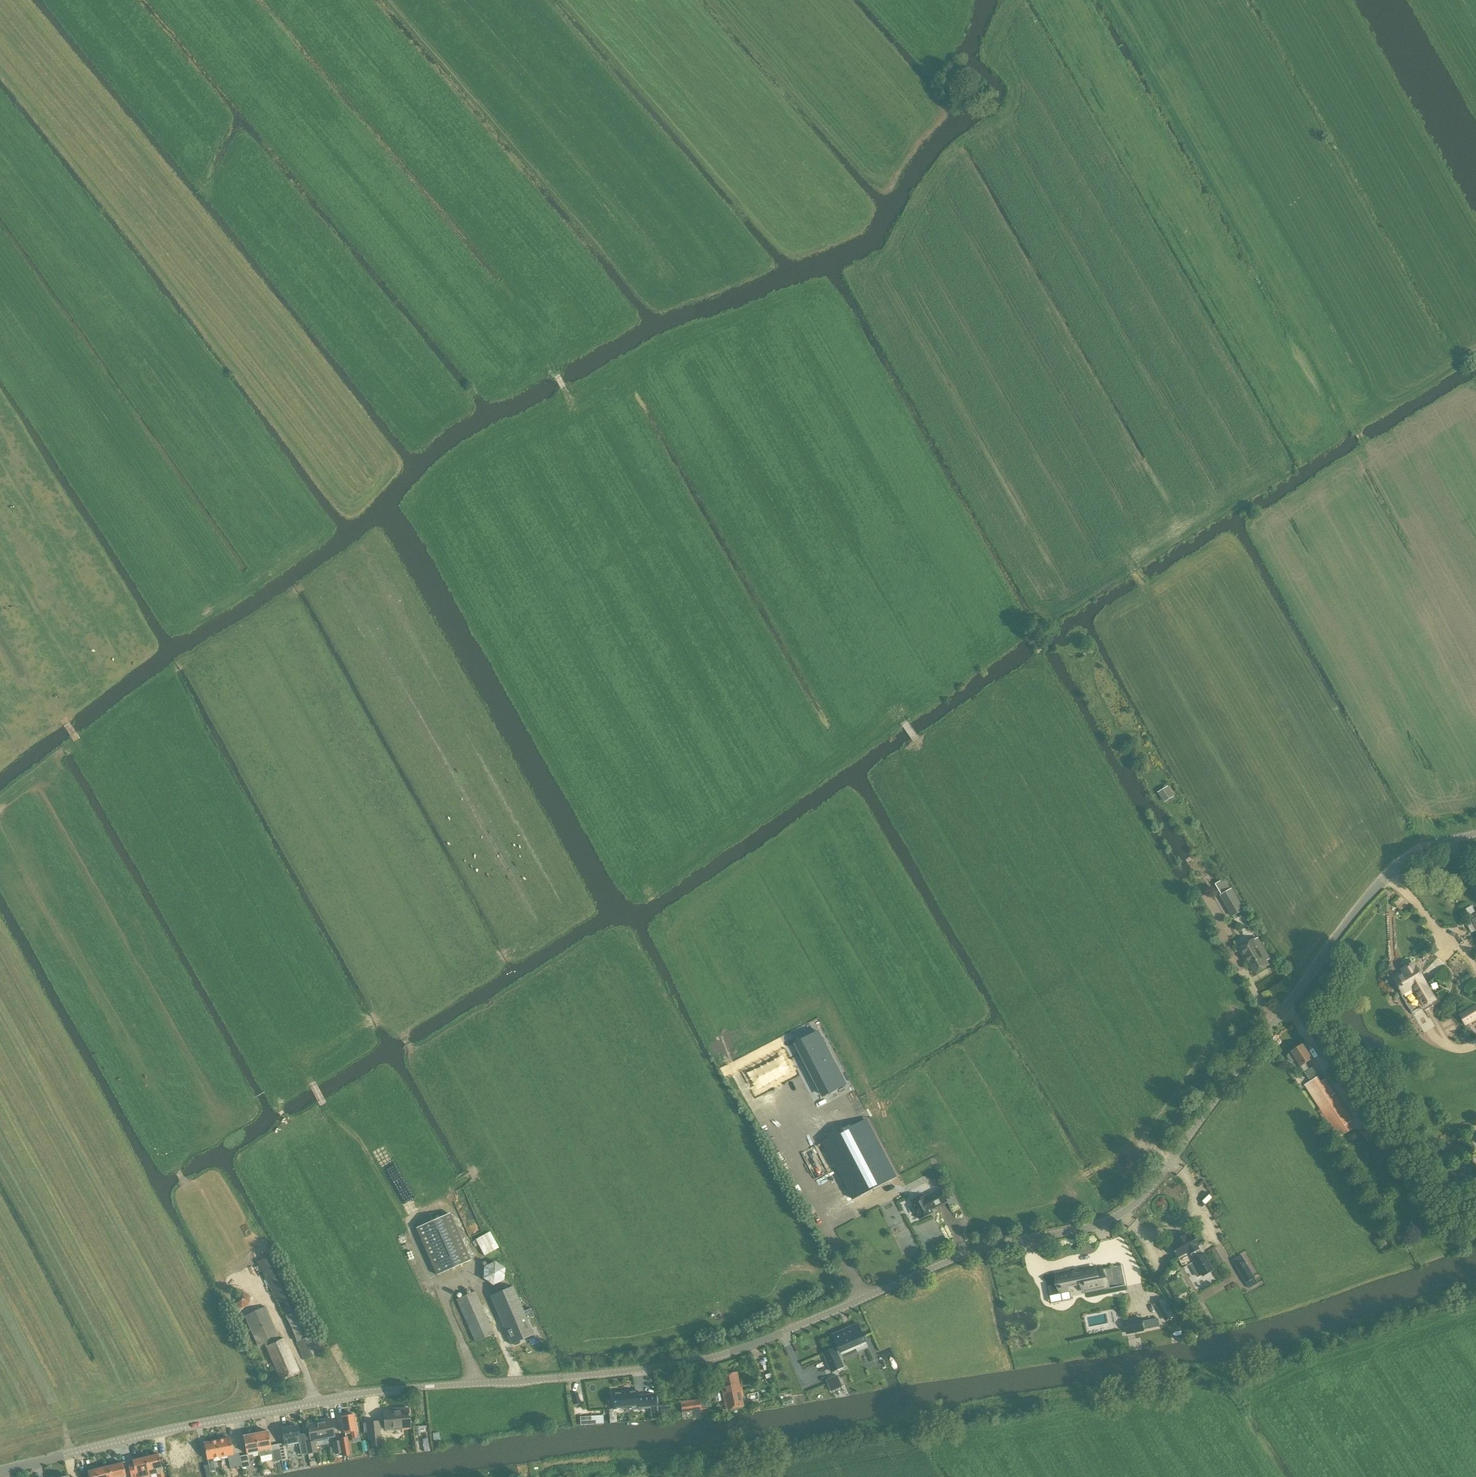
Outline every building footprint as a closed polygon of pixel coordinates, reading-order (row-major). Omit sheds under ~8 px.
[(1173,796),(1167,787),(1159,793),(1164,801),(1173,796)] [(1230,890),(1224,879),(1215,884),(1221,895),(1220,896),(1232,916),(1243,910),(1231,889),(1230,890)] [(1267,954),(1258,938),(1255,940),(1255,939),(1239,949),(1244,957),(1245,957),(1254,973),(1268,965),(1263,957),(1267,954)] [(1407,971),(1395,978),(1401,988),(1397,990),(1411,1013),(1420,1007),(1423,1012),(1440,1002),(1437,997),(1435,999),(1414,963),(1405,968),(1407,971)] [(1459,1015),(1465,1025),(1475,1019),(1475,1005),(1459,1015)] [(813,1034),(796,1042),(824,1096),(846,1085),(822,1037),(818,1031),(813,1034)] [(1292,1051),(1292,1052),(1289,1054),(1288,1056),(1291,1061),(1293,1062),(1297,1059),(1310,1079),(1319,1073),(1315,1066),(1310,1069),(1306,1063),(1313,1058),(1303,1044),(1292,1051)] [(1312,1080),(1304,1085),(1329,1123),(1339,1138),(1352,1130),(1348,1123),(1353,1120),(1335,1093),(1326,1079),(1322,1082),(1316,1085),(1312,1080)] [(895,1178),(865,1120),(824,1141),(854,1199),(895,1178)] [(932,1209),(948,1201),(942,1190),(926,1198),(925,1196),(923,1197),(922,1196),(920,1195),(914,1198),(913,1200),(914,1202),(912,1203),(920,1219),(934,1212),(932,1209)] [(470,1261),(449,1214),(417,1228),(437,1275),(470,1261)] [(506,1245),(495,1227),(476,1238),(487,1256),(506,1245)] [(1178,1242),(1171,1245),(1179,1258),(1184,1267),(1191,1263),(1198,1277),(1203,1274),(1204,1276),(1215,1270),(1204,1253),(1203,1254),(1198,1246),(1201,1245),(1194,1233),(1187,1236),(1185,1234),(1177,1239),(1178,1242)] [(304,1360),(321,1352),(313,1334),(312,1335),(299,1309),(300,1309),(272,1255),(257,1263),(285,1317),(304,1360)] [(1258,1283),(1242,1255),(1234,1260),(1250,1288),(1258,1283)] [(1058,1283),(1052,1285),(1054,1294),(1060,1293),(1064,1292),(1070,1291),(1069,1286),(1072,1285),(1082,1283),(1084,1291),(1085,1291),(1092,1289),(1104,1287),(1105,1287),(1105,1285),(1102,1270),(1102,1269),(1101,1269),(1095,1271),(1094,1268),(1088,1269),(1082,1270),(1082,1269),(1080,1270),(1073,1271),(1071,1272),(1057,1275),(1057,1276),(1058,1280),(1058,1283)] [(531,1308),(523,1311),(513,1287),(491,1296),(512,1344),(513,1343),(515,1345),(519,1343),(519,1341),(534,1335),(527,1320),(535,1317),(531,1308)] [(475,1341),(493,1334),(475,1291),(464,1297),(463,1294),(460,1295),(461,1297),(457,1299),(475,1341)] [(1163,1299),(1156,1304),(1166,1320),(1173,1316),(1163,1299)] [(281,1380),(299,1371),(284,1339),(280,1340),(265,1307),(245,1316),(258,1346),(264,1344),(281,1380)] [(1127,1321),(1125,1322),(1125,1326),(1127,1334),(1143,1330),(1143,1329),(1160,1326),(1158,1319),(1144,1321),(1142,1322),(1141,1318),(1139,1319),(1127,1321)] [(823,1353),(832,1372),(844,1367),(838,1354),(841,1353),(842,1355),(857,1348),(858,1352),(868,1347),(858,1324),(833,1335),(838,1347),(836,1349),(835,1347),(823,1353)] [(727,1409),(743,1406),(737,1373),(721,1376),(727,1409)] [(838,1376),(827,1381),(831,1391),(842,1387),(838,1376)] [(637,1391),(613,1393),(615,1409),(638,1406),(639,1409),(645,1409),(651,1408),(657,1408),(656,1395),(637,1397),(637,1391)] [(581,1404),(578,1392),(572,1394),(575,1405),(581,1404)] [(700,1399),(681,1402),(682,1414),(683,1418),(692,1417),(706,1415),(705,1407),(701,1407),(700,1399)] [(379,1421),(370,1422),(371,1436),(368,1436),(368,1440),(370,1440),(371,1447),(384,1446),(383,1438),(380,1438),(379,1429),(385,1428),(385,1430),(410,1427),(409,1408),(399,1409),(399,1410),(384,1411),(385,1425),(379,1425),(379,1421)] [(356,1430),(353,1414),(347,1416),(347,1414),(342,1415),(342,1417),(341,1417),(344,1433),(351,1431),(352,1438),(357,1437),(356,1430)] [(603,1415),(579,1416),(579,1424),(603,1423),(603,1415)] [(308,1425),(309,1433),(305,1434),(308,1453),(316,1452),(314,1439),(334,1436),(331,1418),(324,1420),(324,1422),(308,1425)] [(284,1443),(279,1444),(280,1449),(281,1460),(287,1459),(285,1445),(287,1445),(288,1447),(293,1446),(294,1444),(299,1443),(301,1455),(307,1454),(303,1434),(299,1435),(297,1425),(288,1427),(287,1426),(284,1426),(284,1428),(282,1428),(284,1440),(284,1443)] [(267,1431),(255,1433),(258,1450),(260,1456),(268,1455),(267,1449),(270,1448),(271,1450),(271,1454),(272,1454),(273,1462),(281,1460),(280,1449),(279,1444),(273,1445),(270,1446),(267,1431)] [(255,1433),(244,1435),(247,1453),(258,1450),(255,1433)] [(343,1456),(351,1455),(348,1437),(340,1438),(343,1456)] [(241,1466),(239,1456),(234,1457),(230,1438),(217,1440),(218,1447),(220,1456),(227,1455),(230,1468),(241,1466)] [(218,1447),(217,1440),(204,1443),(208,1464),(204,1465),(207,1474),(207,1475),(210,1474),(209,1472),(215,1471),(213,1458),(220,1456),(218,1447)] [(340,1441),(334,1442),(336,1454),(342,1453),(340,1441)] [(193,1445),(181,1448),(188,1475),(199,1472),(200,1476),(207,1474),(204,1465),(203,1458),(197,1460),(193,1445)] [(167,1467),(169,1476),(177,1476),(176,1476),(187,1473),(187,1475),(188,1475),(181,1448),(169,1451),(173,1466),(167,1467)] [(157,1473),(156,1468),(161,1467),(158,1453),(145,1457),(148,1470),(148,1471),(149,1475),(150,1475),(157,1473)] [(239,1456),(241,1466),(242,1466),(242,1467),(249,1466),(247,1455),(240,1456),(239,1456)] [(145,1457),(132,1460),(133,1463),(128,1464),(131,1476),(150,1476),(150,1475),(149,1475),(148,1471),(148,1470),(145,1457)] [(111,1476),(121,1476),(125,1476),(122,1463),(109,1466),(110,1471),(111,1476)] [(110,1471),(109,1466),(95,1469),(95,1470),(88,1472),(89,1476),(111,1476),(110,1471)]
